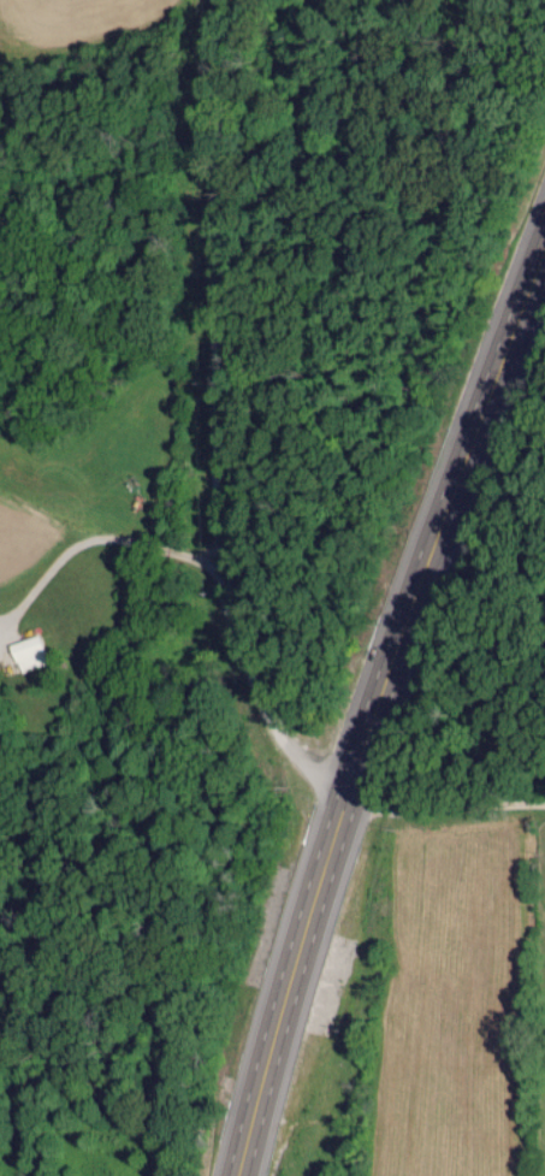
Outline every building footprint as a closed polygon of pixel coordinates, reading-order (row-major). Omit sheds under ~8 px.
[(12,643),(18,670),(48,663),(42,636),(12,643)]
